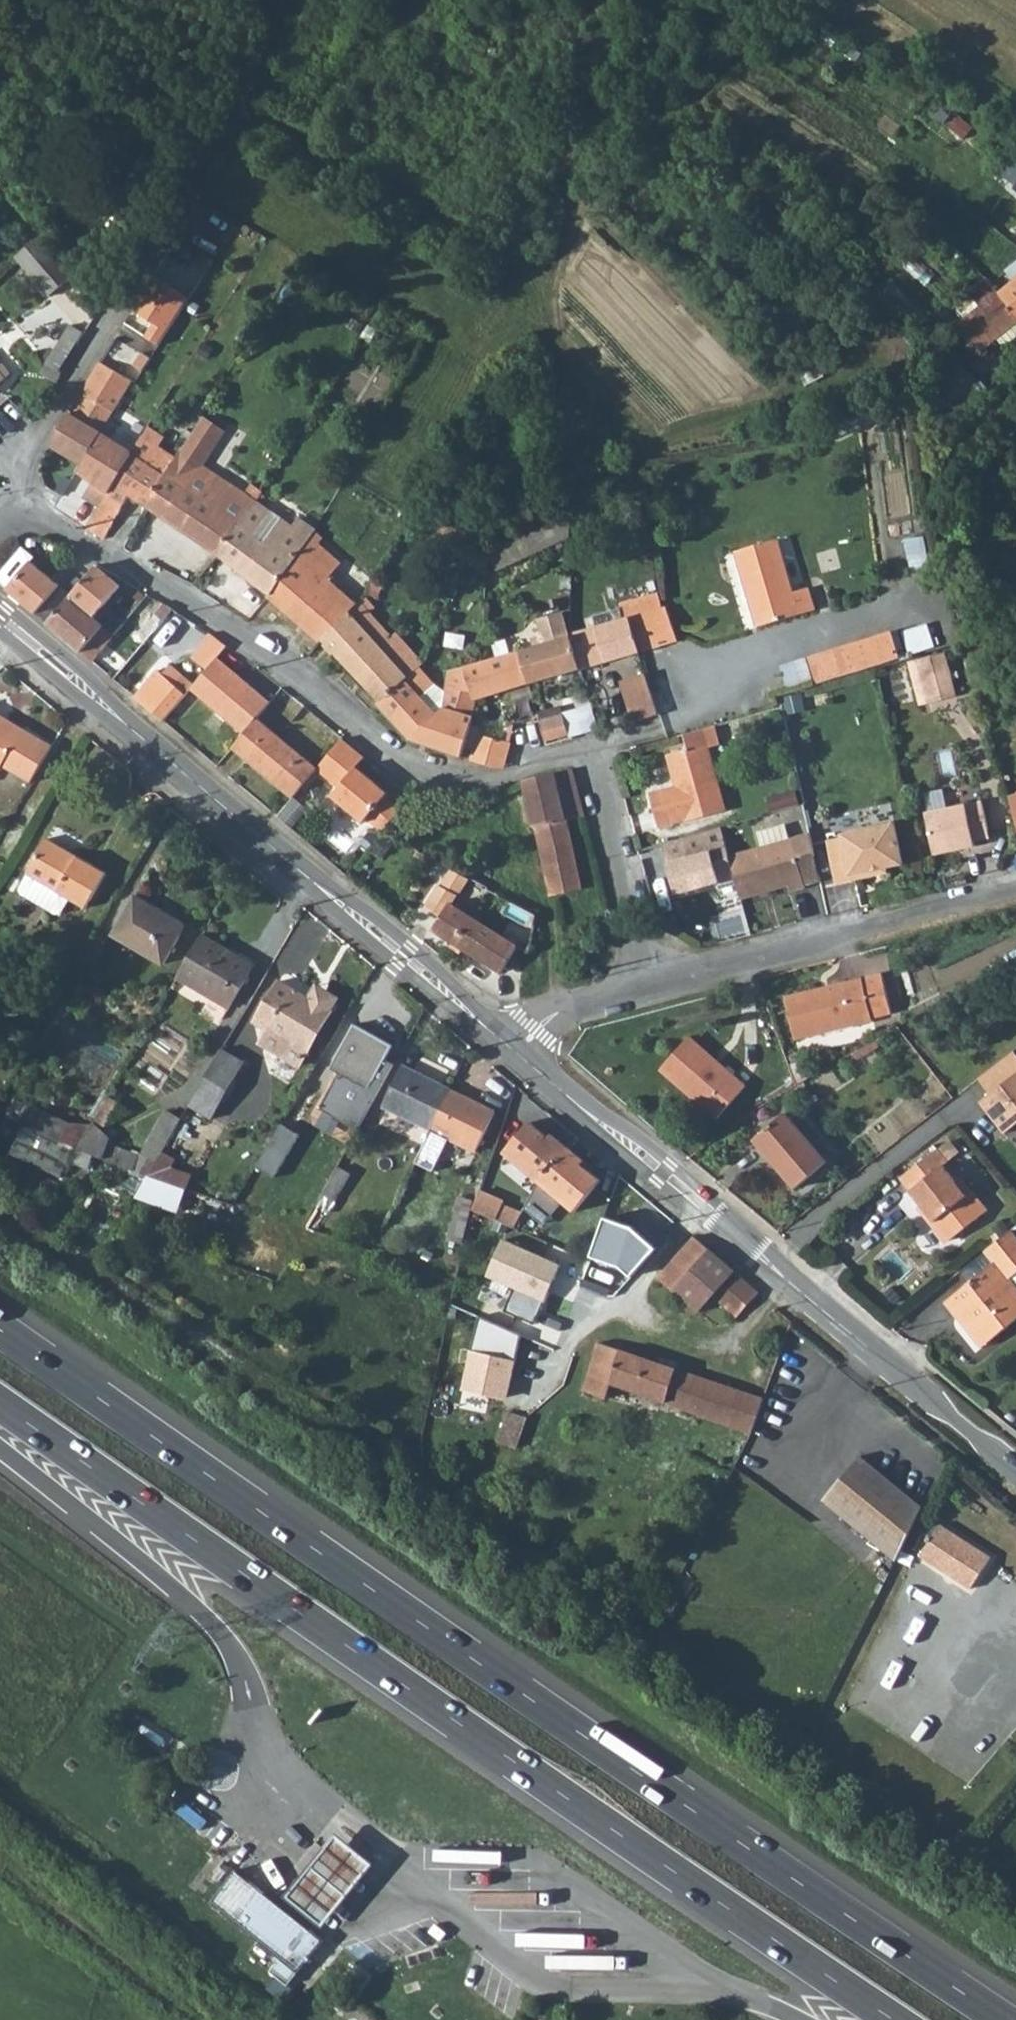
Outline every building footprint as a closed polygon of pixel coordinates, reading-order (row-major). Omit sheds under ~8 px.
[(51,298),(77,278),(45,238),(20,258),(51,298)] [(187,298),(152,276),(131,309),(152,323),(144,336),(157,345),(187,298)] [(1015,320),(1015,314),(998,294),(985,279),(969,292),(979,309),(970,317),(991,341),(996,337),(1015,320)] [(998,294),(1015,314),(1015,280),(998,294)] [(980,351),(991,341),(970,317),(960,326),(980,351)] [(67,320),(48,367),(64,373),(83,327),(67,320)] [(1015,337),(1015,320),(996,337),(1004,347),(1015,337)] [(148,358),(140,352),(132,365),(141,371),(148,358)] [(0,364),(0,368),(7,377),(12,371),(4,361),(0,364)] [(130,380),(99,362),(90,378),(86,393),(73,413),(82,421),(100,430),(130,380)] [(977,381),(964,367),(937,393),(949,407),(977,381)] [(217,421),(232,423),(234,409),(220,407),(217,421)] [(48,445),(80,464),(100,430),(84,423),(82,421),(73,413),(69,411),(48,445)] [(196,442),(200,435),(209,420),(201,414),(189,434),(171,463),(165,474),(146,505),(218,553),(254,499),(260,490),(249,483),(243,490),(192,456),(199,447),(196,442)] [(79,509),(77,521),(85,526),(103,538),(129,493),(146,505),(165,474),(131,453),(138,441),(130,436),(124,445),(100,430),(80,464),(76,471),(93,483),(77,507),(79,509)] [(171,463),(138,441),(131,453),(165,474),(171,463)] [(286,508),(260,490),(254,499),(280,517),(286,508)] [(218,553),(271,593),(316,527),(286,508),(280,517),(254,499),(218,553)] [(269,596),(321,640),(323,637),(356,603),(326,578),(337,565),(313,544),(323,534),(316,527),(271,593),(269,596)] [(815,605),(808,582),(792,587),(776,535),(735,547),(757,621),(815,605)] [(30,560),(6,588),(34,612),(54,589),(58,584),(30,560)] [(120,586),(96,565),(91,571),(52,615),(45,621),(93,661),(124,624),(103,604),(120,586)] [(662,607),(657,592),(620,605),(621,607),(625,621),(632,619),(641,650),(677,640),(665,606),(662,607)] [(323,637),(380,700),(422,661),(396,632),(392,635),(359,600),(356,603),(323,637)] [(136,631),(146,640),(151,633),(163,619),(173,608),(164,602),(153,614),(152,613),(136,631)] [(577,627),(571,630),(572,634),(582,667),(641,650),(632,619),(625,621),(621,607),(594,614),(597,626),(578,632),(577,627)] [(171,626),(182,613),(173,608),(163,619),(171,626)] [(543,643),(518,650),(527,681),(554,673),(555,675),(582,667),(572,634),(568,635),(561,612),(535,619),(543,643)] [(171,626),(163,619),(151,633),(161,641),(173,628),(171,626)] [(896,647),(888,624),(831,641),(839,666),(896,649),(896,647)] [(192,654),(207,668),(208,667),(217,657),(228,645),(226,642),(211,632),(192,654)] [(813,674),(839,666),(831,641),(806,648),(813,674)] [(947,686),(934,643),(909,651),(908,651),(921,694),(947,686)] [(896,649),(898,654),(908,651),(909,651),(906,644),(896,647),(896,649)] [(477,696),(527,681),(518,650),(481,661),(464,666),(477,696)] [(921,694),(908,651),(898,654),(911,697),(921,694)] [(269,700),(217,657),(193,684),(189,689),(242,734),(257,716),(269,700)] [(422,700),(438,676),(422,661),(380,700),(377,702),(409,737),(459,756),(471,728),(435,713),(422,700)] [(170,664),(162,674),(185,693),(189,689),(193,684),(170,664)] [(449,669),(447,683),(443,705),(435,713),(471,728),(477,715),(477,696),(464,666),(449,669)] [(628,703),(655,696),(647,668),(620,675),(628,703)] [(156,669),(134,695),(163,720),(185,693),(162,674),(156,669)] [(658,708),(655,696),(628,703),(632,715),(658,708)] [(26,768),(47,730),(35,723),(32,727),(18,719),(20,715),(0,704),(0,754),(15,762),(26,768)] [(561,712),(538,719),(544,740),(567,733),(561,712)] [(318,768),(257,716),(242,734),(237,740),(231,746),(294,799),(317,770),(318,768)] [(649,788),(658,820),(685,813),(686,816),(724,805),(708,740),(720,737),(715,718),(684,727),(688,743),(668,748),(677,780),(649,788)] [(26,768),(41,776),(62,739),(47,730),(26,768)] [(510,738),(479,731),(471,759),(503,767),(510,738)] [(364,758),(342,740),(318,768),(317,770),(340,788),(333,797),(364,822),(367,819),(382,832),(384,830),(400,811),(384,798),(377,792),(378,786),(356,768),(364,758)] [(15,762),(0,754),(0,765),(10,771),(15,762)] [(566,819),(584,815),(572,768),(525,778),(533,827),(535,827),(550,895),(581,888),(566,819)] [(387,794),(378,786),(377,792),(384,798),(387,794)] [(771,796),(774,808),(800,804),(798,791),(771,796)] [(990,837),(981,801),(924,816),(934,857),(977,846),(976,841),(990,837)] [(787,888),(803,884),(802,879),(794,853),(811,848),(807,831),(788,836),(784,822),(755,830),(759,844),(727,853),(735,883),(739,896),(785,882),(787,888)] [(841,841),(826,845),(835,888),(870,880),(869,875),(881,872),(902,866),(892,825),(841,838),(841,841)] [(735,883),(727,853),(720,829),(660,845),(675,897),(735,883)] [(112,873),(53,838),(22,889),(23,894),(57,915),(63,914),(71,900),(88,911),(112,873)] [(794,853),(802,879),(817,875),(811,848),(794,853)] [(468,875),(454,868),(440,895),(451,901),(454,903),(468,875)] [(881,872),(869,875),(870,880),(882,877),(881,872)] [(488,885),(468,875),(454,903),(451,901),(431,929),(460,947),(499,972),(516,946),(516,943),(486,925),(503,895),(487,887),(488,885)] [(187,927),(144,904),(143,906),(132,901),(112,937),(163,967),(187,927)] [(253,965),(201,935),(177,977),(228,1007),(253,965)] [(591,951),(589,936),(578,938),(580,952),(591,951)] [(794,1042),(869,1021),(869,1019),(888,1014),(877,974),(857,979),(782,999),(794,1042)] [(267,1029),(260,1042),(296,1064),(304,1050),(307,1051),(330,1011),(308,998),(279,980),(255,1021),(267,1029)] [(315,985),(308,998),(330,1011),(337,998),(315,985)] [(393,1046),(355,1024),(331,1068),(339,1073),(321,1108),(356,1128),(392,1064),(385,1061),(393,1046)] [(747,1084),(693,1037),(665,1070),(718,1117),(747,1084)] [(250,1060),(224,1046),(191,1103),(216,1117),(250,1060)] [(980,1075),(992,1091),(988,1094),(998,1107),(992,1112),(1006,1130),(1015,1123),(1015,1049),(1015,1047),(980,1075)] [(385,1108),(432,1130),(452,1089),(405,1067),(385,1108)] [(317,1094),(306,1088),(265,1157),(277,1165),(317,1094)] [(496,1110),(452,1089),(432,1130),(477,1152),(496,1110)] [(998,1107),(988,1094),(982,1099),(992,1112),(998,1107)] [(78,1152),(93,1126),(69,1115),(66,1123),(27,1104),(19,1121),(78,1152)] [(166,1113),(141,1160),(110,1147),(116,1138),(93,1126),(78,1152),(102,1160),(148,1177),(167,1145),(181,1121),(166,1113)] [(825,1164),(787,1115),(755,1140),(793,1189),(825,1164)] [(506,1154),(541,1182),(569,1148),(551,1134),(548,1138),(531,1124),(506,1154)] [(182,1154),(167,1145),(148,1177),(168,1184),(175,1168),(182,1154)] [(586,1162),(569,1148),(541,1182),(561,1199),(575,1211),(601,1181),(582,1166),(586,1162)] [(938,1166),(926,1153),(894,1178),(944,1240),(979,1212),(953,1181),(945,1186),(932,1169),(938,1166)] [(193,1175),(175,1168),(168,1184),(188,1191),(193,1175)] [(352,1176),(338,1169),(318,1206),(334,1215),(340,1204),(338,1203),(352,1176)] [(478,1189),(472,1209),(513,1228),(522,1211),(478,1189)] [(471,1203),(456,1199),(446,1239),(462,1242),(471,1203)] [(607,1207),(595,1243),(621,1254),(634,1263),(659,1235),(638,1216),(607,1207)] [(1008,1233),(981,1254),(993,1267),(947,1305),(959,1319),(970,1310),(993,1337),(1015,1318),(1015,1282),(1012,1277),(1015,1274),(1015,1242),(1008,1233)] [(561,1263),(504,1240),(485,1277),(513,1290),(506,1311),(536,1322),(561,1263)] [(661,1276),(698,1314),(713,1295),(739,1315),(759,1295),(697,1240),(661,1276)] [(981,1346),(993,1337),(970,1310),(959,1319),(981,1346)] [(476,1316),(461,1391),(501,1398),(503,1384),(509,1385),(518,1334),(476,1316)] [(764,1400),(765,1399),(600,1343),(585,1387),(602,1393),(606,1382),(752,1432),(764,1400)] [(527,1418),(509,1412),(500,1442),(517,1447),(527,1418)] [(925,1506),(862,1455),(826,1500),(899,1559),(908,1540),(925,1506)] [(942,1523),(923,1556),(974,1587),(994,1555),(942,1523)] [(322,1855),(288,1897),(324,1926),(357,1884),(373,1864),(337,1836),(322,1855)] [(507,1849),(429,1846),(428,1864),(506,1866),(507,1849)] [(324,1947),(236,1878),(211,1911),(281,1964),(272,1978),(290,1992),(324,1947)]
